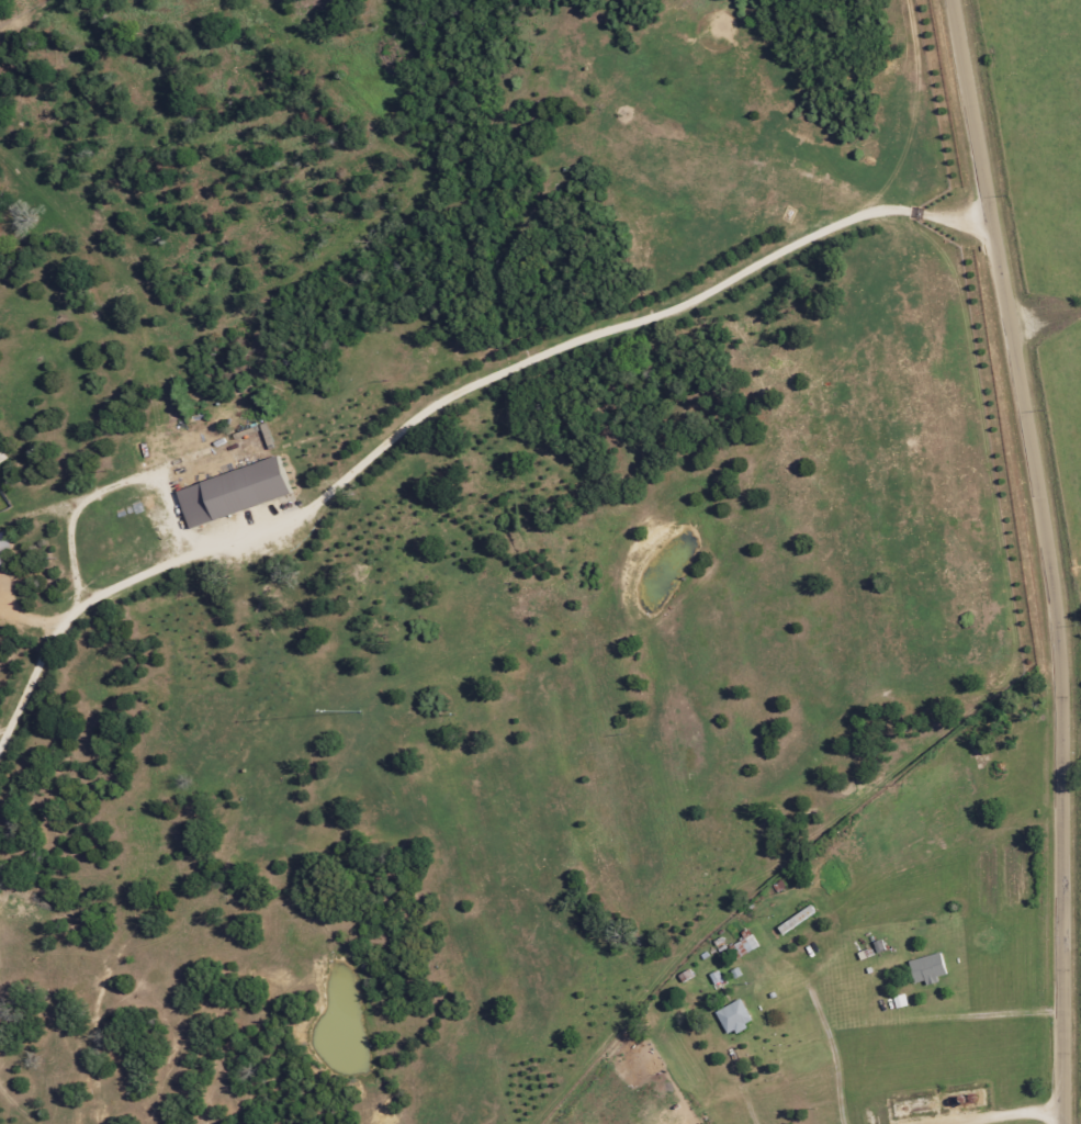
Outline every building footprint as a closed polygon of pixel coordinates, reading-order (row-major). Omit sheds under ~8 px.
[(188,528),(288,496),(276,458),(176,489),(188,528)] [(817,914),(812,906),(777,928),(783,936),(817,914)] [(760,947),(753,935),(734,946),(741,958),(760,947)] [(916,988),(940,981),(939,978),(948,976),(942,953),(909,962),(916,988)] [(715,986),(724,981),(719,971),(710,976),(715,986)] [(716,1012),(728,1036),(753,1024),(742,1000),(716,1012)]
